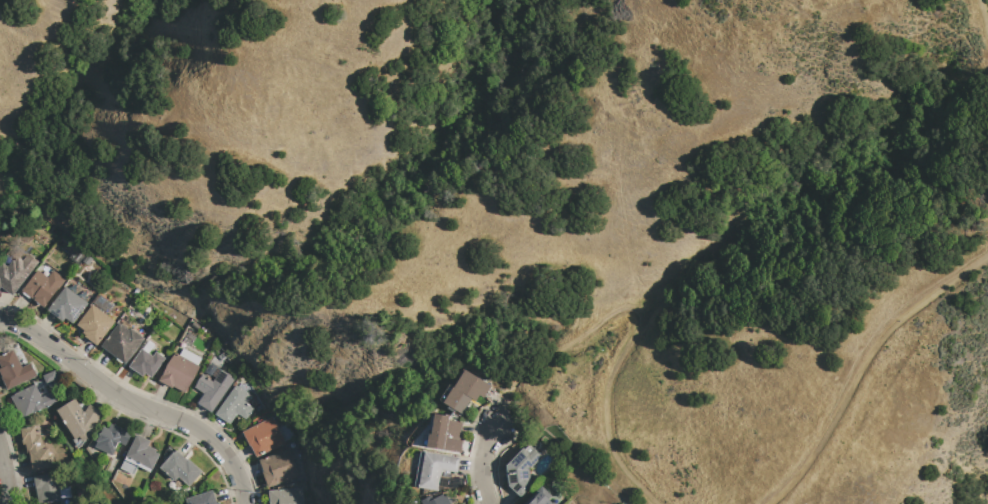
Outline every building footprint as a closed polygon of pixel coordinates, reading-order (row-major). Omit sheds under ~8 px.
[(2,288),(0,291),(0,265),(14,245),(37,262),(13,296),(2,288)] [(66,279),(44,307),(22,290),(37,270),(47,278),(53,270),(66,279)] [(47,310),(65,287),(88,304),(73,325),(65,319),(63,322),(47,310)] [(114,304),(97,296),(92,306),(109,313),(114,304)] [(92,305),(115,322),(96,346),(84,337),(86,336),(82,333),(84,331),(77,325),(92,305)] [(101,346),(118,323),(129,331),(130,329),(144,340),(125,365),(101,346)] [(179,356),(183,348),(201,358),(197,366),(179,356)] [(128,367),(142,349),(152,357),(155,352),(165,359),(151,378),(145,374),(142,377),(128,367)] [(3,377),(0,372),(0,368),(2,367),(0,363),(0,356),(13,350),(22,368),(30,364),(36,375),(7,390),(1,378),(3,377)] [(200,367),(185,393),(174,387),(173,389),(158,381),(162,373),(163,374),(174,353),(179,356),(197,366),(200,367)] [(217,357),(222,353),(226,358),(221,361),(217,357)] [(234,380),(212,413),(197,402),(202,394),(193,388),(202,375),(202,376),(205,372),(212,362),(217,366),(216,368),(234,380)] [(443,403),(464,370),(491,387),(483,399),(479,396),(475,402),(471,399),(461,415),(443,403)] [(42,376),(54,371),(57,379),(46,384),(42,376)] [(11,397),(14,396),(13,395),(34,384),(41,398),(54,392),(59,401),(21,419),(11,397)] [(235,385),(251,396),(245,405),(247,406),(248,405),(253,409),(245,420),(237,414),(229,425),(214,415),(235,385)] [(82,411),(85,412),(89,404),(102,412),(93,427),(87,432),(90,437),(82,442),(79,437),(75,440),(57,411),(75,399),(82,411)] [(431,413),(449,416),(448,420),(462,422),(460,440),(463,441),(461,453),(421,447),(423,435),(425,435),(427,423),(429,424),(431,413)] [(242,432),(272,417),(278,428),(285,424),(292,437),(285,441),(286,443),(257,458),(250,445),(249,446),(242,432)] [(103,427),(108,429),(110,424),(113,425),(114,424),(132,433),(126,446),(119,443),(113,456),(95,447),(97,443),(96,443),(103,427)] [(50,469),(46,469),(32,471),(29,453),(27,453),(25,444),(23,445),(20,428),(34,426),(36,436),(40,435),(42,449),(47,448),(49,456),(51,456),(53,468),(50,469)] [(137,434),(151,441),(148,446),(156,450),(155,452),(159,454),(151,472),(138,466),(125,460),(137,434)] [(535,447),(531,443),(535,439),(539,443),(535,447)] [(530,480),(534,484),(521,498),(507,485),(506,466),(523,448),(525,449),(529,445),(533,448),(534,447),(543,455),(529,470),(530,480)] [(258,460),(288,449),(298,477),(268,487),(258,460)] [(160,468),(174,451),(175,452),(176,450),(187,459),(202,471),(189,487),(178,478),(176,481),(160,468)] [(424,452),(460,458),(457,473),(442,470),(438,492),(418,488),(424,452)] [(125,460),(138,466),(134,475),(121,469),(125,460)] [(33,477),(56,473),(59,488),(61,499),(47,501),(47,503),(38,503),(33,477)] [(61,499),(59,488),(70,486),(72,497),(61,499)] [(547,499),(552,503),(525,503),(542,487),(551,496),(547,499)] [(301,488),(302,503),(270,503),(268,491),(301,488)] [(212,490),(216,503),(188,503),(186,499),(212,490)] [(445,493),(450,503),(423,503),(421,501),(431,496),(433,499),(445,493)]
